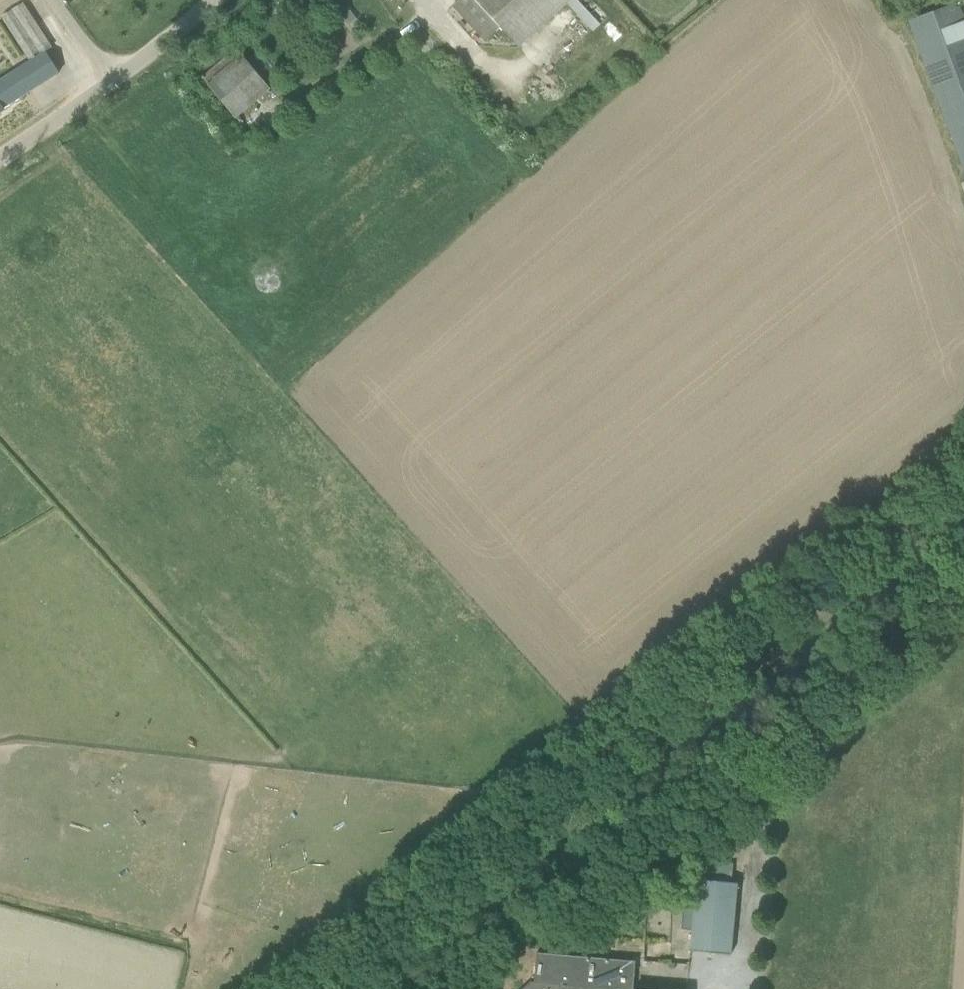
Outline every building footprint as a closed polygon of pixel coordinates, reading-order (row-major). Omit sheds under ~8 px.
[(454,4),(486,41),(501,28),(518,48),(572,0),(459,0),(454,4)] [(2,16),(30,59),(51,46),(24,2),(2,16)] [(957,3),(910,21),(963,168),(963,21),(957,3)] [(236,49),(225,58),(202,77),(236,117),(270,89),(236,49)] [(4,111),(3,110),(60,73),(46,52),(0,82),(0,114),(4,111)] [(700,861),(697,886),(685,884),(682,929),(693,930),(691,951),(731,954),(738,883),(732,882),(734,864),(700,861)] [(636,961),(554,954),(538,953),(535,978),(523,988),(634,988),(636,961)]
